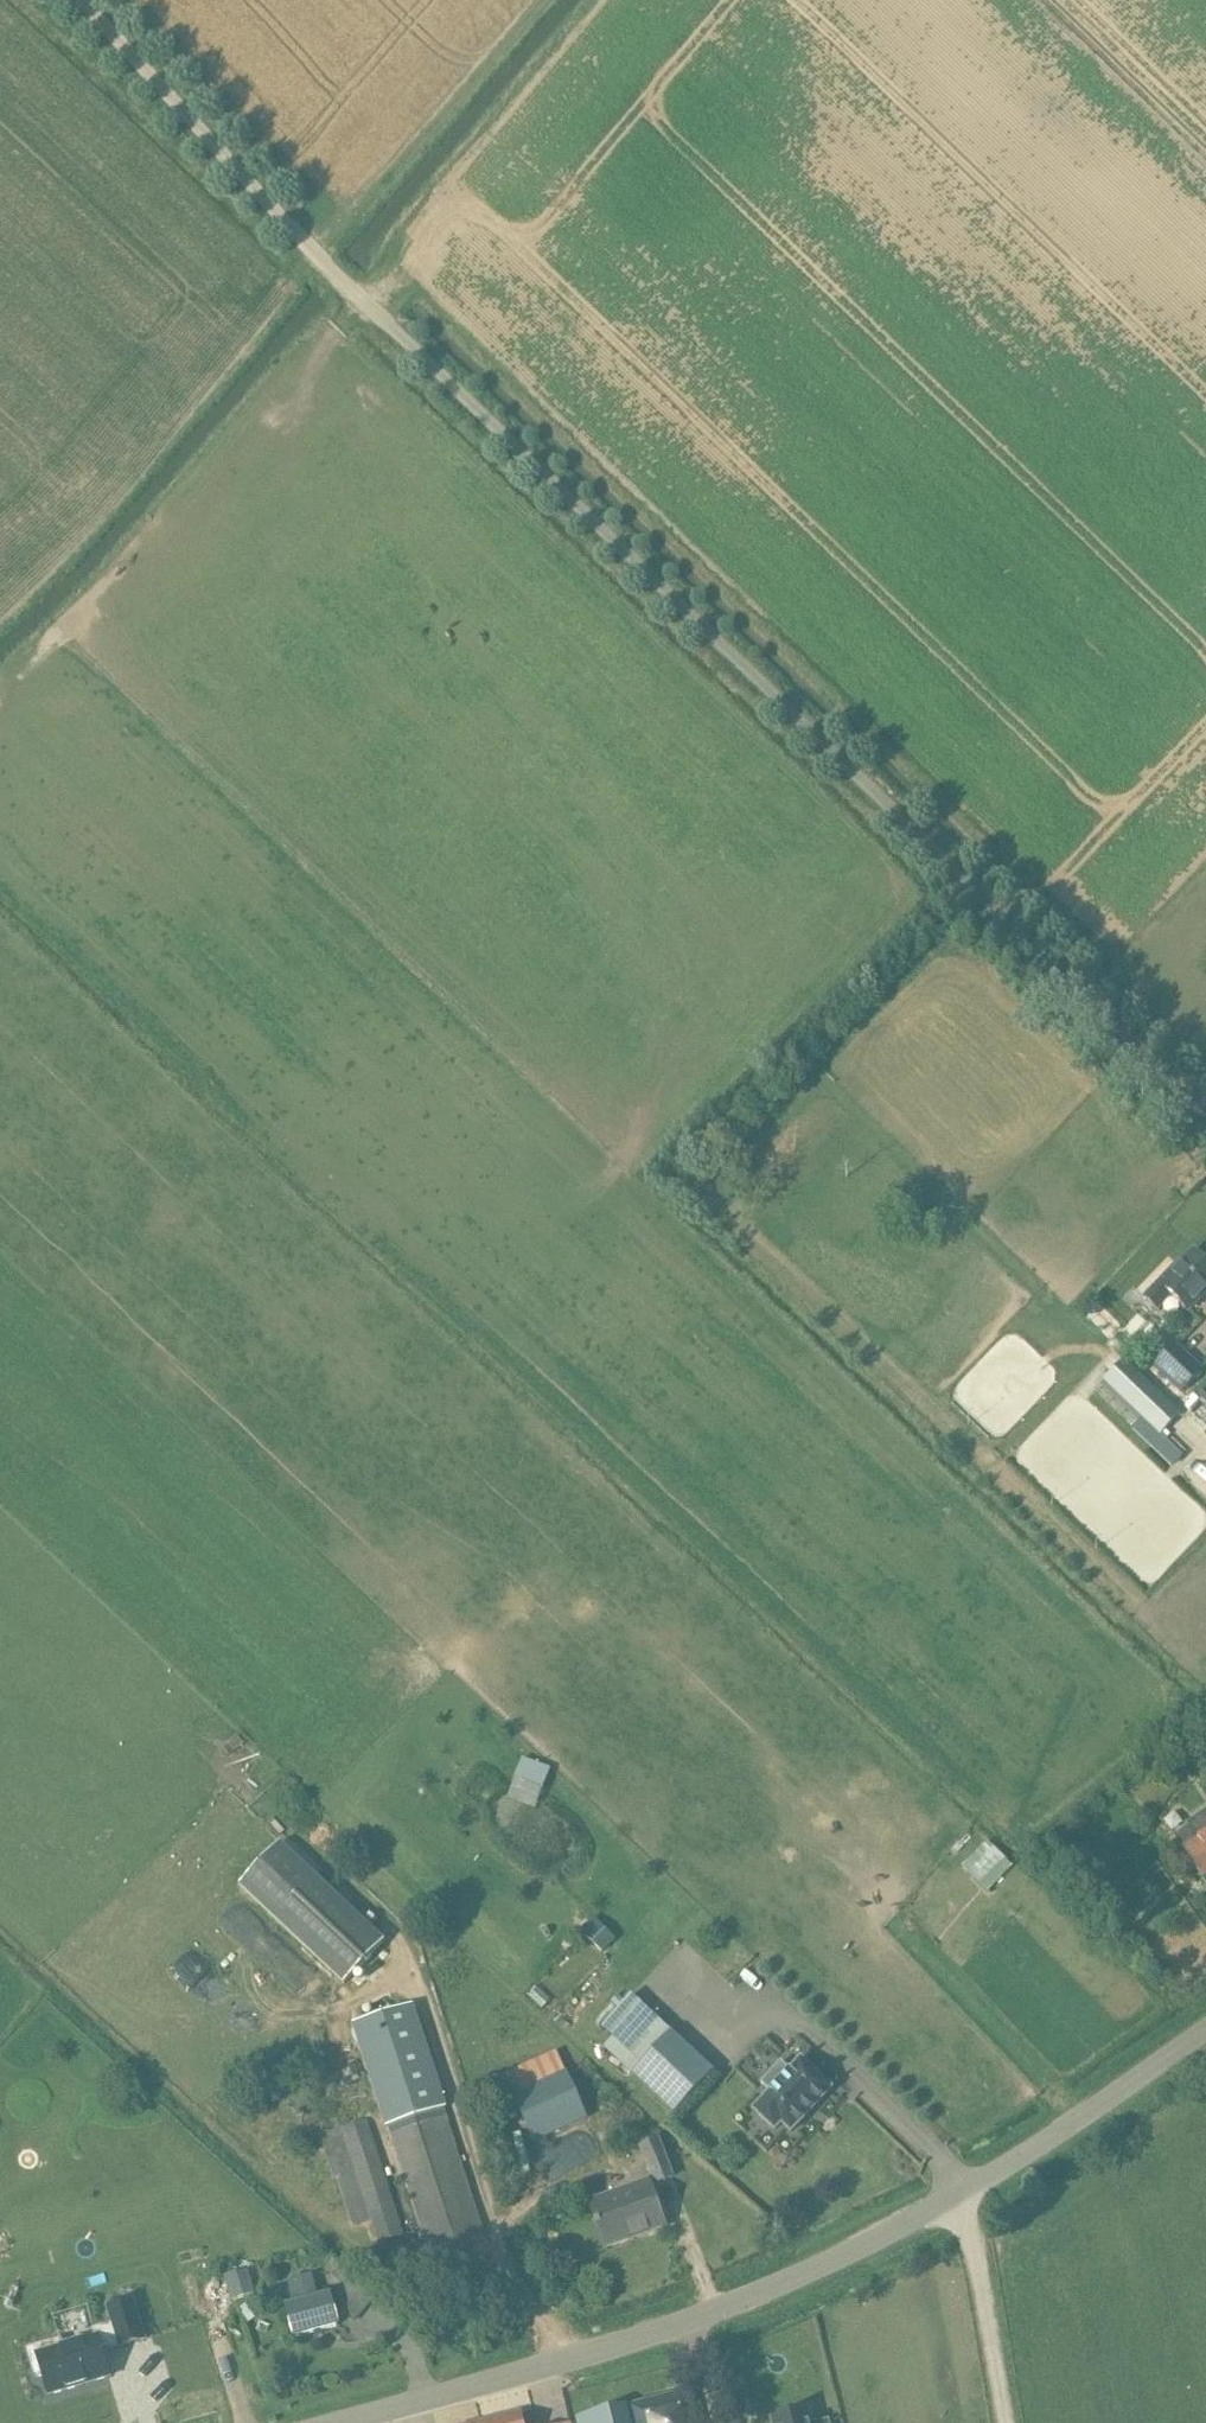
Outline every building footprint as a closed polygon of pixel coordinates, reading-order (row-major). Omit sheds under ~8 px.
[(1194,1252),(1170,1277),(1168,1274),(1144,1299),(1157,1312),(1171,1297),(1188,1313),(1205,1295),(1205,1264),(1194,1252)] [(1205,1372),(1176,1344),(1153,1369),(1182,1396),(1205,1372)] [(1106,1384),(1161,1436),(1181,1416),(1126,1363),(1106,1384)] [(1201,1402),(1188,1416),(1205,1433),(1205,1407),(1201,1402)] [(550,1771),(523,1761),(515,1781),(542,1791),(550,1771)] [(1188,1826),(1190,1829),(1175,1839),(1203,1879),(1205,1877),(1205,1813),(1188,1826)] [(1013,1865),(988,1843),(962,1868),(989,1892),(1013,1865)] [(385,1943),(280,1844),(240,1887),(345,1985),(385,1943)] [(598,1925),(586,1937),(602,1953),(614,1941),(598,1925)] [(543,2011),(550,2003),(536,1990),(529,1998),(543,2011)] [(632,2074),(675,2115),(716,2073),(636,1998),(621,2013),(619,2011),(614,2016),(613,2015),(605,2025),(644,2061),(632,2074)] [(487,2241),(412,2008),(355,2026),(429,2259),(487,2241)] [(588,2120),(558,2052),(503,2076),(534,2144),(588,2120)] [(792,2132),(808,2115),(808,2116),(816,2108),(815,2107),(831,2090),(831,2091),(832,2090),(831,2089),(801,2061),(791,2072),(782,2063),(762,2084),(771,2093),(754,2111),(775,2130),(782,2123),(791,2132),(790,2132),(791,2133),(792,2132)] [(404,2232),(368,2120),(319,2135),(334,2181),(339,2180),(353,2227),(372,2222),(379,2245),(401,2238),(401,2235),(404,2232)] [(676,2179),(660,2139),(639,2147),(655,2187),(676,2179)] [(665,2228),(649,2183),(591,2204),(607,2249),(665,2228)] [(375,2300),(334,2261),(325,2272),(347,2290),(333,2306),(354,2324),(375,2300)] [(227,2277),(234,2300),(253,2294),(247,2272),(227,2277)] [(319,2302),(312,2276),(291,2281),(298,2307),(289,2309),(296,2337),(337,2327),(330,2299),(319,2302)] [(49,2400),(109,2382),(108,2378),(100,2353),(119,2348),(120,2353),(145,2346),(134,2307),(110,2314),(114,2330),(90,2337),(92,2343),(58,2352),(57,2346),(24,2355),(31,2383),(43,2380),(49,2400)] [(631,2408),(634,2422),(683,2422),(677,2397),(631,2408)] [(577,2422),(627,2422),(624,2410),(577,2422)] [(809,2413),(789,2418),(787,2416),(781,2418),(780,2421),(775,2422),(812,2422),(809,2413)] [(485,2422),(524,2422),(521,2414),(485,2422)]
